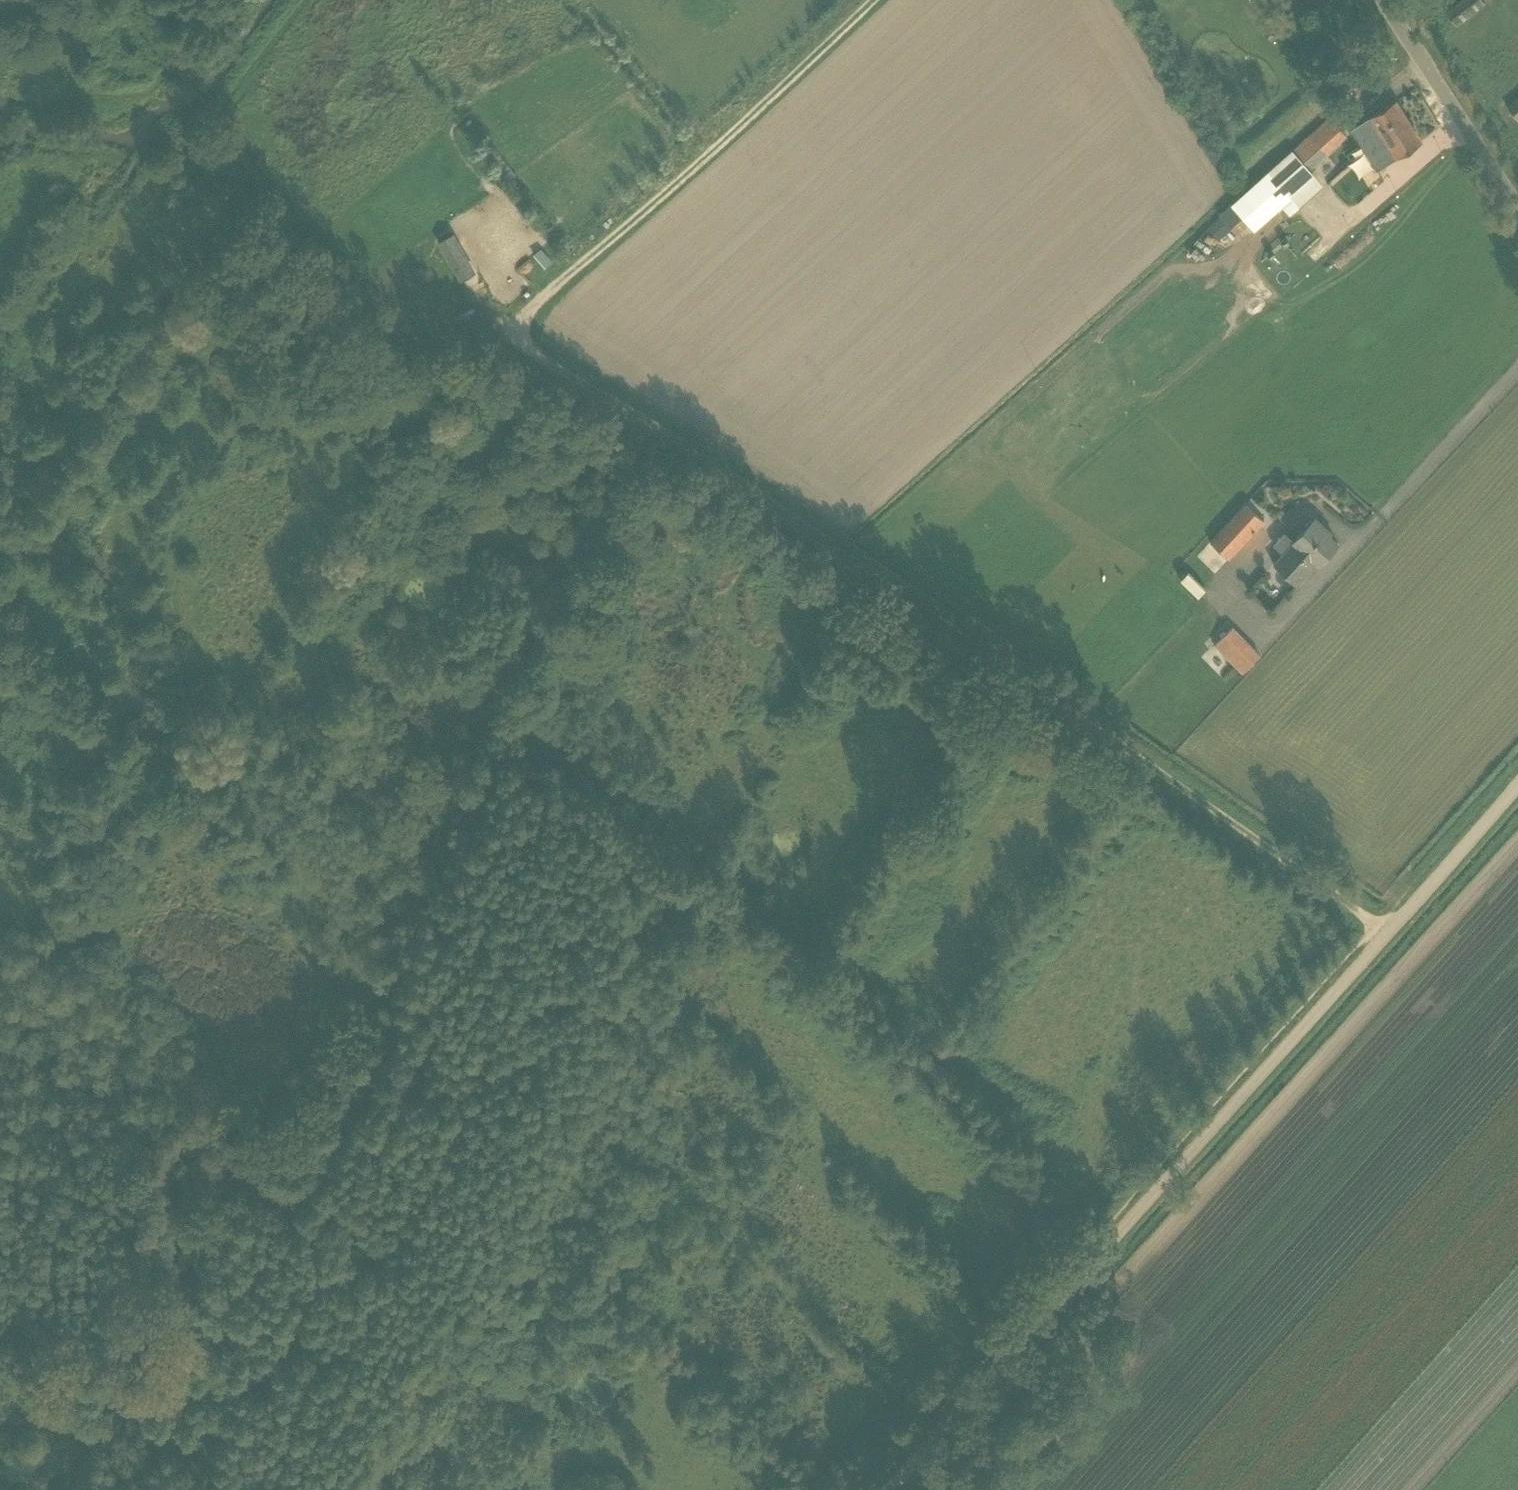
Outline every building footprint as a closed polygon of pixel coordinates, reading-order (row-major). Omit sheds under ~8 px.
[(1517,118),(1517,96),(1508,105),(1517,118)] [(1421,142),(1395,100),(1364,120),(1376,139),(1381,136),(1395,158),(1421,142)] [(1330,118),(1293,150),(1309,169),(1346,135),(1330,118)] [(1218,240),(1231,227),(1238,234),(1249,224),(1232,206),(1220,216),(1207,228),(1218,240)] [(441,237),(458,278),(474,271),(457,230),(441,237)] [(1210,542),(1230,560),(1265,521),(1245,503),(1210,542)] [(1273,563),(1297,585),(1317,562),(1319,564),(1338,543),(1329,535),(1331,532),(1315,518),(1294,540),(1285,532),(1274,544),(1283,552),(1273,563)] [(1261,655),(1233,626),(1215,645),(1243,674),(1261,655)]
